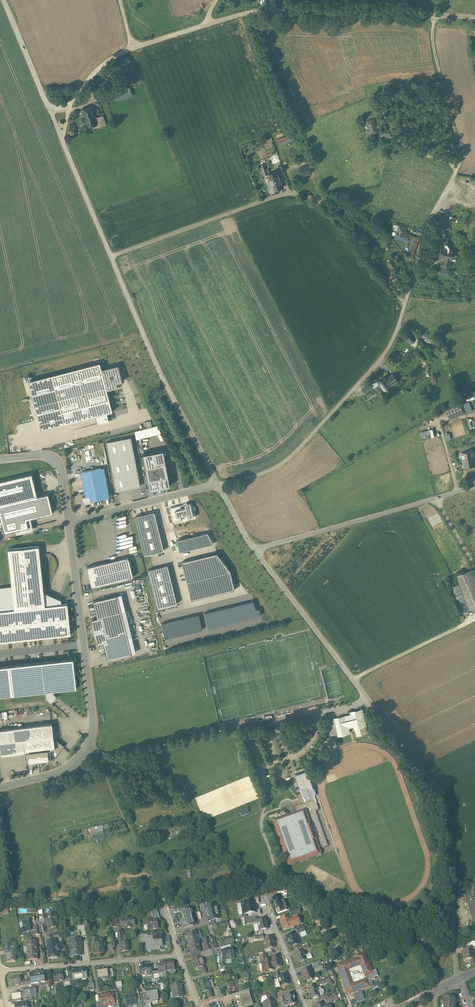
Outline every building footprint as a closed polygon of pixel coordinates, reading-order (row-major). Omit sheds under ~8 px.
[(128,88),(116,92),(118,98),(129,94),(128,88)] [(103,92),(96,94),(98,101),(105,98),(103,92)] [(105,98),(98,101),(99,104),(114,99),(113,96),(105,98)] [(95,119),(91,106),(81,109),(83,116),(82,117),(83,121),(85,121),(85,122),(87,127),(95,125),(97,124),(96,120),(95,119)] [(103,116),(97,117),(98,119),(96,120),(97,124),(95,125),(96,128),(105,125),(103,116)] [(373,119),(366,121),(370,133),(377,131),(373,119)] [(385,128),(378,130),(380,137),(387,135),(385,128)] [(292,134),(277,139),(279,145),(294,139),(292,134)] [(309,164),(299,167),(302,176),(305,174),(308,173),(312,172),(309,164)] [(277,170),(268,174),(267,174),(270,182),(272,186),(273,190),(283,187),(277,170)] [(404,230),(403,230),(403,231),(401,231),(401,230),(397,228),(397,229),(394,236),(406,240),(409,232),(404,230)] [(449,233),(439,231),(433,256),(446,259),(450,260),(453,249),(445,247),(449,233)] [(396,265),(391,259),(387,263),(392,269),(396,265)] [(409,330),(404,337),(411,343),(416,336),(409,330)] [(398,354),(393,359),(395,362),(401,357),(398,354)] [(99,362),(28,381),(41,429),(95,415),(106,412),(112,410),(106,389),(101,369),(99,362)] [(117,365),(101,369),(106,389),(117,387),(116,382),(122,381),(117,365)] [(392,374),(386,378),(391,385),(391,386),(398,381),(392,374)] [(385,376),(381,378),(377,381),(379,383),(384,390),(391,385),(386,378),(385,376)] [(366,385),(362,388),(365,393),(373,387),(371,384),(370,383),(366,385)] [(463,403),(466,412),(473,410),(469,400),(463,403)] [(446,409),(449,418),(464,413),(460,403),(446,409)] [(106,412),(95,415),(98,423),(108,420),(106,412)] [(135,430),(136,438),(160,433),(158,425),(152,426),(151,420),(145,422),(146,428),(135,430)] [(130,437),(106,441),(115,490),(140,486),(130,437)] [(164,450),(142,454),(149,489),(170,485),(164,450)] [(462,452),(465,467),(474,464),(474,457),(474,451),(473,450),(462,452)] [(101,468),(81,472),(85,496),(82,497),(83,502),(85,504),(91,503),(91,501),(107,498),(101,468)] [(37,496),(32,473),(0,481),(0,505),(37,496)] [(0,505),(0,516),(4,533),(15,530),(28,527),(26,519),(30,518),(53,513),(48,493),(37,496),(0,505)] [(194,517),(190,502),(184,504),(185,507),(181,509),(180,505),(169,508),(172,523),(182,520),(180,515),(187,514),(188,519),(194,517)] [(135,516),(144,555),(164,550),(154,511),(135,516)] [(33,530),(30,518),(26,519),(28,527),(15,530),(16,534),(33,530)] [(176,540),(179,552),(213,543),(207,532),(176,540)] [(12,586),(0,588),(0,641),(70,634),(67,603),(61,604),(45,606),(44,593),(38,546),(8,549),(12,586)] [(182,561),(191,600),(235,590),(230,570),(216,553),(182,561)] [(128,557),(87,567),(92,587),(133,577),(128,557)] [(177,604),(167,565),(148,570),(157,609),(177,604)] [(457,575),(470,608),(474,606),(474,572),(474,569),(457,575)] [(63,595),(48,589),(46,593),(44,593),(45,606),(61,604),(61,600),(63,595)] [(117,595),(93,601),(97,618),(103,642),(107,659),(131,653),(117,595)] [(253,601),(204,613),(208,628),(261,615),(259,608),(256,609),(253,601)] [(161,623),(165,639),(203,630),(199,614),(161,623)] [(97,618),(92,619),(92,625),(93,632),(95,638),(98,643),(103,642),(97,618)] [(0,666),(0,697),(76,688),(73,659),(0,666)] [(345,715),(334,718),(338,735),(350,733),(349,729),(348,728),(347,729),(347,728),(348,727),(348,726),(349,725),(350,727),(354,726),(354,728),(366,726),(362,709),(350,712),(351,714),(347,715),(347,716),(346,717),(345,715)] [(332,719),(327,720),(331,735),(336,734),(332,719)] [(0,729),(0,752),(0,755),(24,752),(55,748),(54,742),(52,723),(0,729)] [(55,748),(24,752),(25,762),(47,760),(51,763),(64,746),(56,739),(54,742),(55,748)] [(295,775),(304,800),(315,796),(307,770),(295,775)] [(306,811),(319,850),(328,847),(316,811),(319,810),(317,804),(311,801),(294,808),(296,814),(306,811)] [(306,811),(296,814),(273,822),(288,866),(321,855),(319,850),(306,811)] [(91,835),(104,831),(103,828),(108,827),(107,824),(89,828),(91,835)] [(281,896),(272,899),(273,899),(276,908),(276,909),(285,905),(283,901),(283,902),(281,896)] [(250,902),(241,903),(243,915),(257,913),(255,904),(255,901),(250,902)] [(180,912),(189,909),(188,904),(177,905),(179,912),(180,912)] [(205,907),(207,914),(217,911),(216,904),(205,907)] [(367,907),(362,905),(361,904),(358,911),(365,912),(367,907)] [(285,905),(276,909),(278,913),(287,910),(285,905)] [(381,911),(371,907),(369,912),(378,916),(381,911)] [(298,908),(289,912),(291,917),(297,914),(298,915),(301,914),(298,908)] [(181,912),(183,920),(182,920),(183,924),(184,923),(185,928),(193,926),(189,910),(181,912)] [(217,911),(207,914),(208,921),(219,919),(217,911)] [(391,916),(383,913),(381,917),(388,921),(391,916)] [(55,914),(43,916),(44,922),(39,923),(39,926),(43,925),(53,924),(56,923),(57,923),(55,914)] [(297,918),(290,920),(288,916),(280,919),(284,930),(292,927),(293,928),(300,925),(297,918)] [(125,919),(121,920),(122,928),(126,927),(127,928),(131,927),(131,926),(135,925),(134,918),(129,918),(125,919)] [(156,920),(151,921),(151,919),(147,920),(147,929),(157,928),(158,927),(157,925),(156,924),(156,920)] [(257,921),(259,931),(268,929),(266,919),(257,921)] [(28,921),(23,922),(24,928),(22,928),(22,933),(30,932),(28,921)] [(303,926),(296,929),(298,935),(305,932),(303,926)] [(196,933),(187,936),(189,943),(188,944),(189,947),(190,947),(190,948),(199,945),(197,940),(196,933)] [(295,934),(286,937),(287,937),(290,947),(299,944),(298,940),(297,940),(295,934)] [(122,935),(119,936),(120,949),(121,949),(121,952),(128,952),(128,942),(123,943),(122,935)] [(148,937),(145,937),(145,942),(146,951),(160,950),(160,947),(162,947),(161,936),(154,937),(154,936),(148,937)] [(97,945),(97,937),(92,938),(94,955),(104,954),(103,949),(102,949),(102,944),(97,945)] [(273,938),(264,939),(266,950),(275,948),(273,938)] [(208,939),(203,941),(205,951),(211,950),(208,939)] [(51,941),(47,942),(49,958),(57,958),(56,941),(51,941)] [(36,942),(27,943),(28,960),(37,959),(36,942)] [(81,942),(69,943),(70,957),(79,956),(79,950),(82,950),(81,942)] [(9,945),(6,945),(7,962),(15,961),(14,952),(10,952),(9,945)] [(221,951),(222,954),(223,960),(227,959),(228,959),(231,959),(231,958),(234,957),(232,948),(221,951)] [(469,949),(463,950),(464,953),(463,954),(463,956),(464,957),(464,960),(474,959),(473,950),(473,949),(469,949)] [(303,951),(294,953),(294,954),(295,954),(298,963),(307,960),(306,956),(305,956),(303,951)] [(365,952),(359,955),(359,957),(337,965),(348,995),(354,992),(353,990),(358,988),(358,991),(370,987),(369,984),(367,981),(365,982),(363,977),(372,974),(372,972),(370,968),(368,969),(366,964),(369,964),(365,952)] [(266,954),(259,956),(261,964),(267,962),(266,954)] [(202,957),(194,960),(196,969),(200,967),(204,966),(202,957)] [(279,957),(271,958),(273,968),(281,966),(279,957)] [(173,963),(164,964),(165,972),(172,971),(171,970),(175,970),(173,963)] [(164,964),(157,965),(158,970),(158,974),(165,972),(164,964)] [(150,966),(141,968),(142,975),(145,975),(145,976),(151,975),(151,971),(150,966)] [(310,969),(301,972),(305,981),(313,978),(310,969)] [(77,971),(76,971),(77,976),(78,980),(87,978),(85,970),(77,971)] [(106,974),(106,970),(96,972),(97,979),(101,978),(101,979),(114,977),(113,973),(106,974)] [(376,970),(372,972),(372,974),(363,977),(365,982),(367,981),(369,984),(372,982),(372,981),(375,979),(375,977),(378,976),(376,970)] [(43,973),(34,975),(35,979),(30,980),(31,984),(44,982),(45,982),(43,973)] [(62,974),(53,975),(54,984),(63,982),(63,978),(62,974)] [(286,975),(278,977),(280,986),(289,984),(286,975)] [(20,977),(10,979),(12,986),(15,985),(15,987),(21,986),(20,982),(20,977)] [(208,981),(200,983),(202,992),(207,991),(211,990),(208,981)] [(180,984),(172,986),(174,998),(183,997),(182,992),(181,992),(180,984)] [(316,986),(307,989),(308,989),(311,999),(314,998),(320,995),(318,991),(316,986)] [(36,988),(29,989),(30,996),(37,995),(36,988)] [(362,991),(354,993),(357,1001),(364,998),(362,991)] [(156,992),(143,994),(143,995),(144,1002),(158,1000),(156,992)] [(113,994),(99,996),(100,1002),(101,1006),(114,1005),(115,1005),(115,1004),(113,994)] [(241,996),(242,999),(239,1000),(241,1006),(250,1006),(251,1006),(248,999),(250,999),(248,994),(241,996)] [(293,994),(285,996),(287,1006),(296,1004),(293,994)] [(135,995),(125,997),(126,1006),(136,1005),(135,995)] [(443,998),(443,1006),(454,1006),(455,998),(443,998)]
